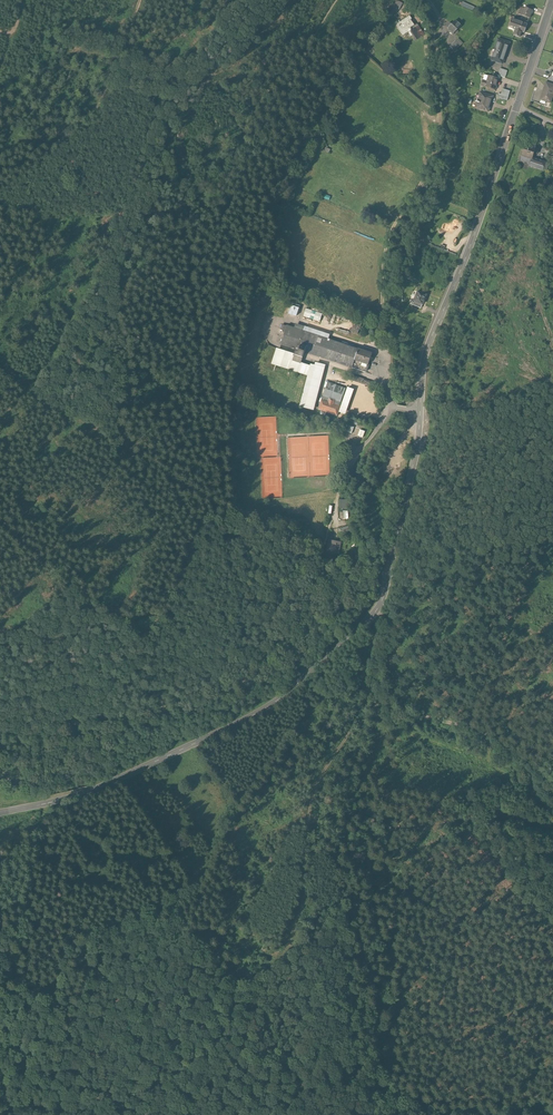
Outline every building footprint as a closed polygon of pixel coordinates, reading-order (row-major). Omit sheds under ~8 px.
[(464,1),(462,5),(475,11),(477,7),(464,1)] [(532,11),(524,8),(522,16),(529,18),(532,11)] [(412,18),(410,15),(400,21),(399,20),(395,22),(398,27),(397,27),(403,35),(410,30),(410,31),(411,30),(417,38),(423,34),(416,24),(415,25),(411,18),(412,18)] [(527,25),(512,20),(510,26),(513,28),(512,30),(515,30),(513,35),(519,38),(521,33),(524,34),(527,25)] [(461,26),(455,21),(447,29),(453,35),(461,26)] [(447,49),(451,54),(462,43),(458,39),(447,49)] [(502,42),(498,41),(494,52),(493,52),(491,58),(494,59),(494,61),(502,64),(505,55),(506,55),(509,45),(505,44),(506,42),(502,40),(502,42)] [(498,80),(489,77),(487,83),(483,82),(481,86),(495,90),(498,80)] [(546,82),(540,99),(550,103),(552,94),(552,85),(546,82)] [(498,97),(509,100),(511,90),(504,88),(502,93),(500,92),(498,97)] [(492,97),(480,93),(477,103),(476,102),(476,103),(477,103),(476,104),(478,104),(479,104),(477,109),(488,113),(491,102),(492,97)] [(525,144),(522,156),(532,159),(532,158),(534,153),(537,154),(538,149),(535,148),(535,147),(525,144)] [(549,163),(532,158),(532,159),(522,156),(521,160),(530,163),(530,166),(546,171),(549,163)] [(417,292),(414,302),(422,305),(426,295),(425,295),(426,294),(421,291),(420,293),(417,292)] [(288,314),(297,317),(301,305),(292,302),(288,314)] [(286,332),(281,345),(296,350),(304,352),(352,368),(354,360),(358,349),(303,332),(305,327),(296,324),(295,327),(288,325),(283,324),(281,330),(286,332)] [(294,354),(277,348),(271,364),(309,376),(299,406),(312,410),(326,366),(316,363),(315,366),(311,364),(311,366),(300,363),(292,361),(294,354)] [(372,354),(358,349),(354,360),(368,365),(372,354)] [(296,350),(294,354),(292,361),(300,363),(304,352),(296,350)] [(328,382),(322,400),(328,402),(330,399),(335,400),(334,404),(341,406),(347,389),(328,382)] [(347,389),(341,406),(339,412),(345,414),(354,390),(348,387),(347,389)] [(322,400),(319,410),(338,416),(339,412),(341,406),(334,404),(335,400),(330,399),(328,402),(322,400)] [(364,429),(349,424),(347,431),(353,433),(362,436),(364,429)] [(341,542),(330,539),(327,551),(338,554),(341,542)]
